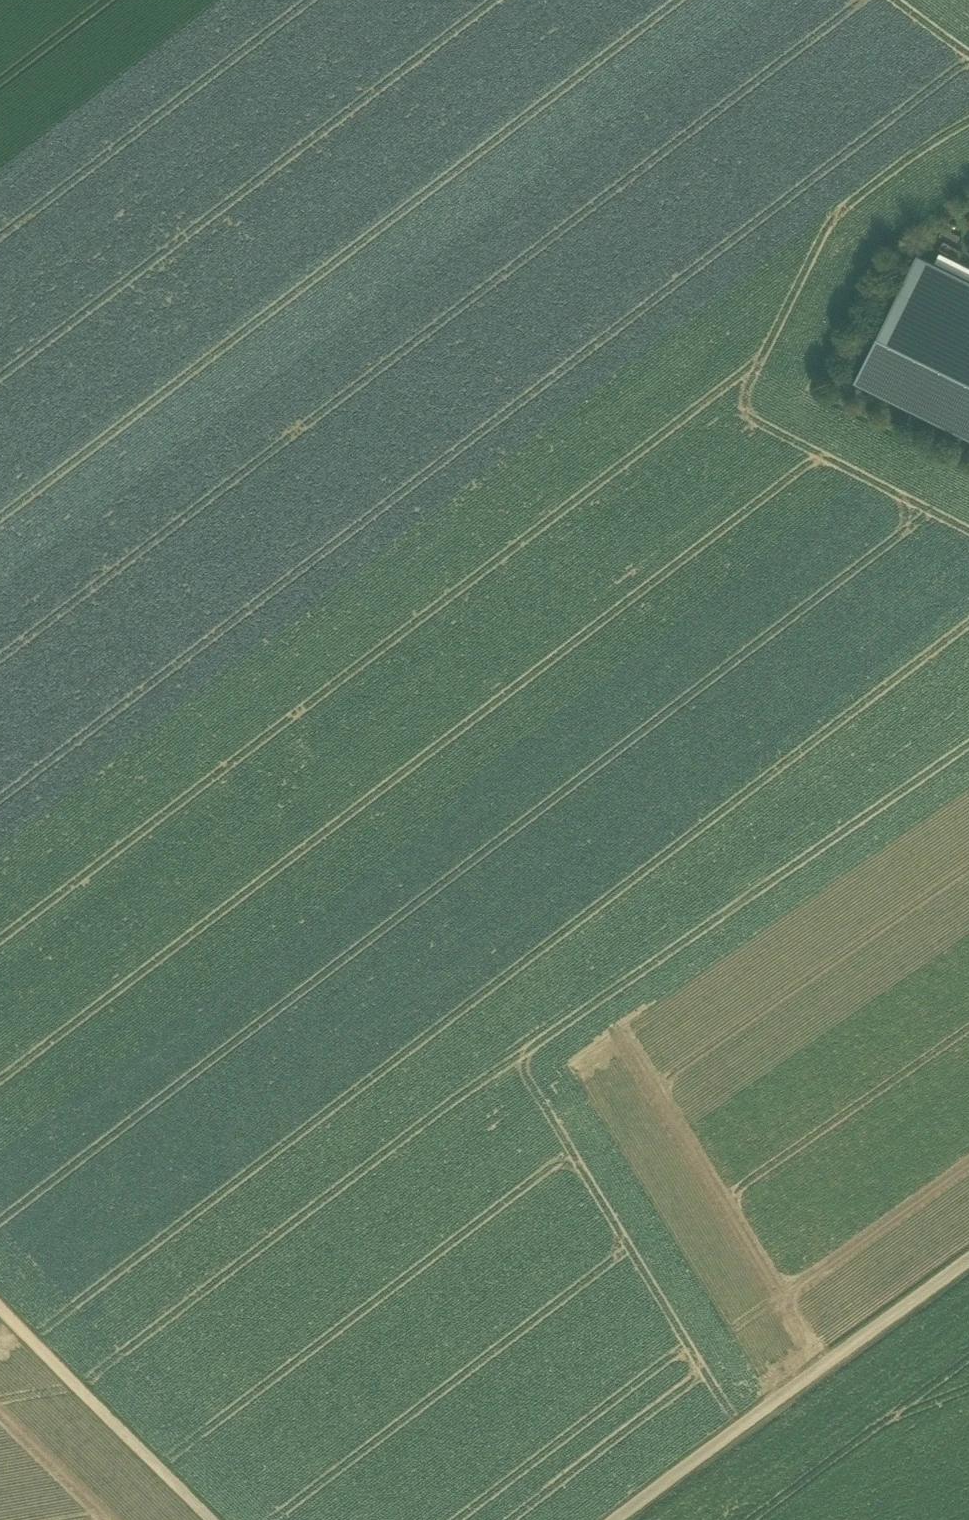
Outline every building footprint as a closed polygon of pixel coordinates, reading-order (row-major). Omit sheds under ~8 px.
[(899,290),(968,324),(968,280),(917,254),(899,290)] [(899,290),(855,380),(968,436),(968,324),(899,290)]
